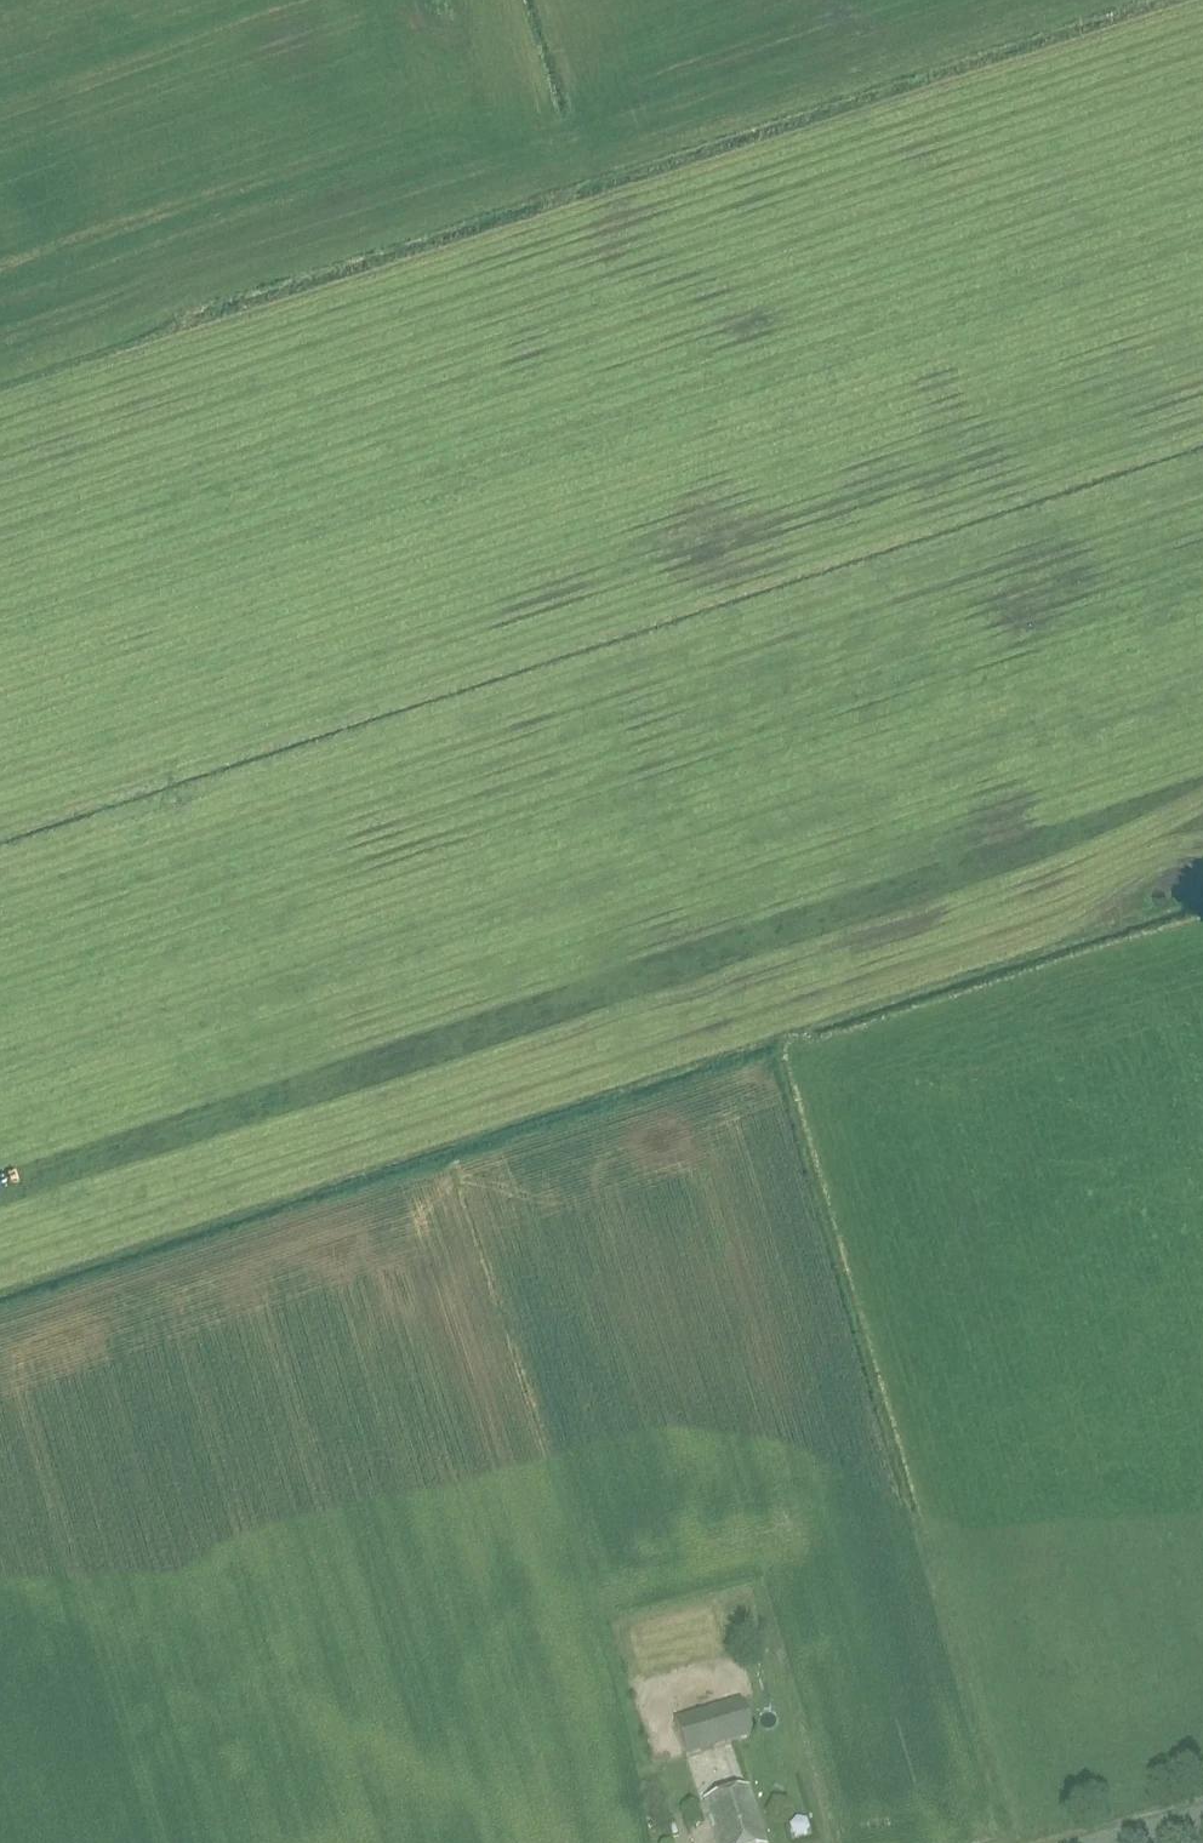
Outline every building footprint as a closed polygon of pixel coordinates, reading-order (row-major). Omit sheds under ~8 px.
[(687,1759),(753,1737),(741,1697),(673,1718),(687,1759)] [(747,1788),(705,1801),(718,1842),(764,1842),(747,1788)] [(687,1828),(703,1823),(696,1804),(681,1809),(687,1828)]
